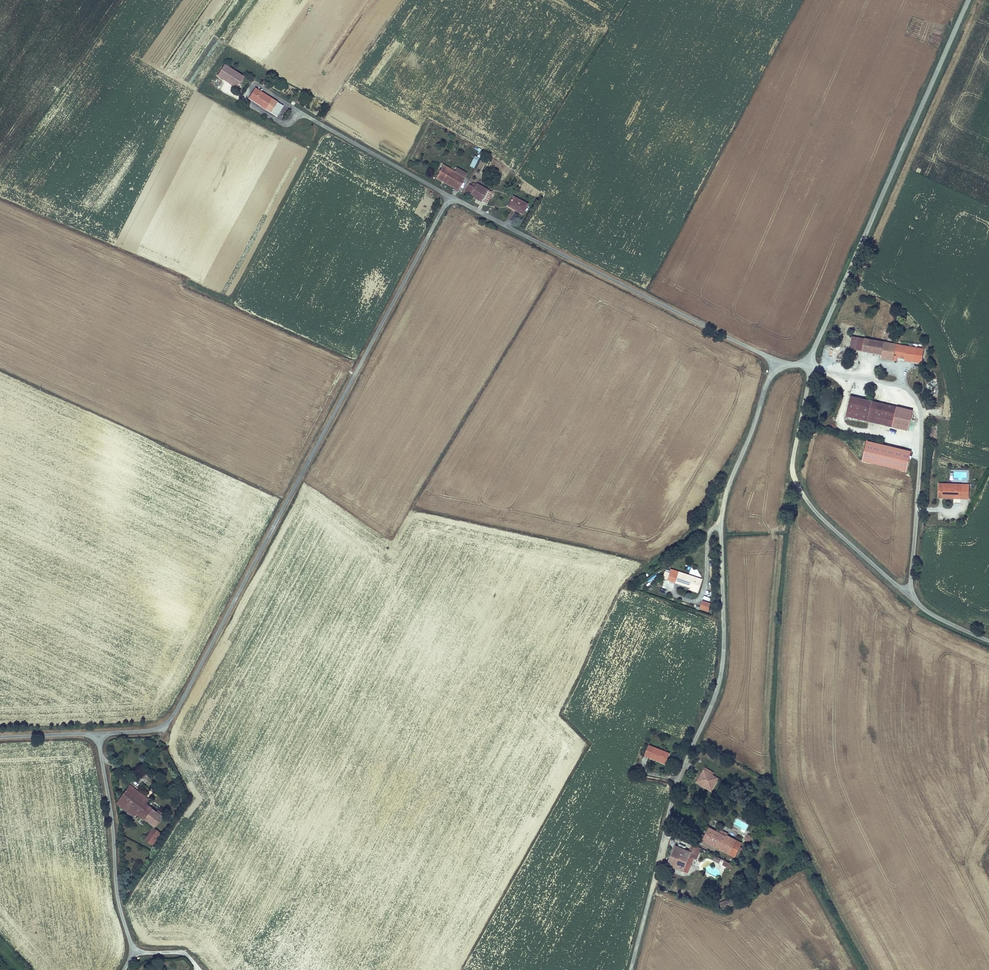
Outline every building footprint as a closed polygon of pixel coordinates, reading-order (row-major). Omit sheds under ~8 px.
[(237,88),(244,77),(225,64),(217,76),(237,88)] [(266,109),(273,99),(255,88),(249,98),(266,109)] [(266,109),(271,112),(278,102),(273,99),(266,109)] [(271,112),(277,116),(284,106),(278,102),(271,112)] [(480,159),(475,156),(470,166),(474,168),(480,159)] [(436,178),(458,190),(468,173),(457,168),(455,171),(443,165),(436,178)] [(465,192),(470,196),(477,184),(473,183),(472,185),(470,184),(465,192)] [(470,196),(482,202),(489,190),(477,184),(470,196)] [(482,202),(487,205),(494,193),(489,190),(482,202)] [(523,215),(529,204),(513,196),(507,207),(523,215)] [(849,349),(861,351),(864,339),(851,336),(849,349)] [(861,351),(881,354),(884,342),(864,339),(861,351)] [(923,349),(884,342),(881,354),(881,358),(893,360),(893,357),(896,357),(904,358),(904,360),(921,363),(923,349)] [(845,417),(867,422),(869,416),(872,402),(849,397),(845,417)] [(893,422),(892,428),(907,431),(912,411),(872,402),(869,416),(893,422)] [(892,428),(893,422),(869,416),(867,422),(892,428)] [(907,471),(911,450),(867,440),(862,461),(907,471)] [(959,499),(959,492),(967,492),(967,485),(938,483),(937,497),(959,499)] [(673,581),(688,585),(696,588),(700,577),(677,570),(673,581)] [(699,609),(708,612),(711,603),(702,600),(699,609)] [(673,750),(655,740),(649,749),(660,756),(661,753),(669,758),(673,750)] [(714,776),(706,771),(697,785),(711,794),(718,783),(712,779),(714,776)] [(152,809),(145,804),(134,796),(138,791),(129,785),(116,803),(124,809),(126,807),(136,814),(144,820),(152,809)] [(145,804),(149,799),(138,791),(134,796),(145,804)] [(134,817),(136,814),(126,807),(124,809),(134,817)] [(155,827),(161,818),(156,813),(157,812),(152,809),(144,820),(155,827)] [(163,819),(165,816),(158,810),(157,812),(156,813),(161,818),(163,819)] [(152,827),(144,840),(152,845),(161,833),(152,827)] [(720,849),(729,854),(735,841),(726,836),(726,837),(709,828),(703,840),(710,844),(712,840),(722,845),(720,849)] [(747,833),(744,840),(750,843),(754,836),(747,833)] [(710,844),(720,849),(722,845),(712,840),(710,844)] [(741,844),(735,841),(729,854),(734,857),(741,844)] [(702,848),(693,843),(690,852),(676,846),(668,865),(686,873),(693,859),(696,861),(702,848)] [(724,909),(736,904),(734,898),(721,903),(724,909)]
